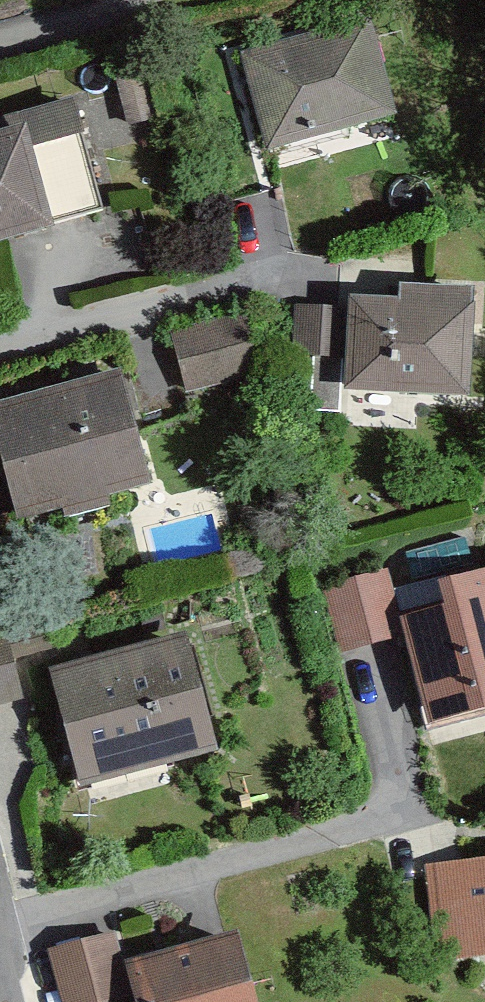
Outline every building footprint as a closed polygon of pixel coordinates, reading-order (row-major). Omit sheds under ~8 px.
[(368,18),(241,51),(267,148),(394,115),(368,18)] [(115,76),(128,125),(157,117),(145,69),(115,76)] [(0,133),(0,244),(54,229),(26,126),(0,133)] [(345,358),(343,391),(471,397),(477,289),(400,285),(399,299),(348,297),(348,308),(345,358)] [(345,358),(348,308),(294,305),(292,356),(345,358)] [(245,313),(171,332),(187,394),(261,375),(245,313)] [(0,401),(0,459),(18,531),(112,507),(109,496),(151,485),(122,370),(0,401)] [(387,570),(326,586),(343,653),(404,637),(399,619),(387,570)] [(443,607),(399,619),(404,637),(427,724),(484,709),(484,570),(436,583),(443,607)] [(195,635),(54,674),(86,791),(227,753),(195,635)] [(430,864),(439,960),(484,956),(484,859),(430,864)] [(47,950),(61,1001),(111,1001),(133,996),(124,964),(115,932),(47,950)] [(124,964),(133,996),(134,1001),(256,1001),(237,933),(124,964)]
